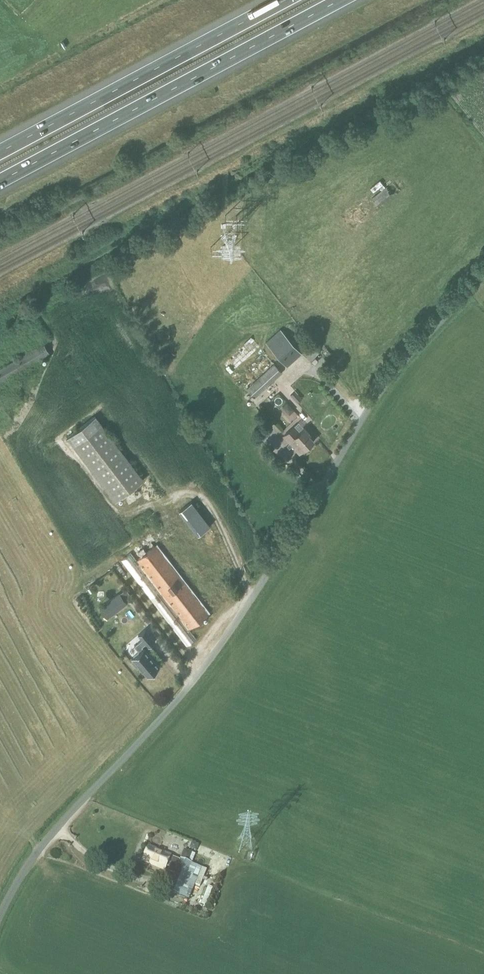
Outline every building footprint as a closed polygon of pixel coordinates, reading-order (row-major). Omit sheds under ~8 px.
[(372,198),(378,207),(395,195),(388,186),(372,198)] [(350,226),(361,219),(354,210),(344,217),(350,226)] [(287,365),(302,352),(281,329),(266,342),(287,365)] [(255,398),(283,372),(274,363),(247,388),(255,398)] [(27,369),(25,373),(30,376),(25,384),(31,387),(38,375),(27,369)] [(295,391),(290,395),(297,403),(302,398),(295,391)] [(270,399),(287,417),(289,415),(281,406),(287,401),(279,392),(270,399)] [(65,432),(117,500),(144,480),(92,411),(65,432)] [(310,433),(300,421),(284,435),(290,442),(287,445),(290,447),(292,445),(300,453),(314,440),(309,434),(310,433)] [(175,513),(193,538),(205,529),(188,504),(175,513)] [(156,544),(137,559),(131,552),(122,560),(187,645),(197,638),(190,628),(210,613),(156,544)] [(127,603),(119,593),(110,600),(100,608),(107,618),(117,610),(127,603)] [(134,658),(131,660),(137,668),(140,666),(147,676),(160,667),(144,646),(147,644),(149,647),(157,641),(147,628),(139,634),(143,638),(135,644),(141,650),(132,656),(134,658)] [(143,861),(165,870),(166,866),(170,868),(168,871),(174,874),(167,890),(187,898),(200,866),(181,858),(180,860),(170,856),(170,855),(149,846),(143,861)] [(216,874),(224,877),(228,868),(219,865),(216,874)]
